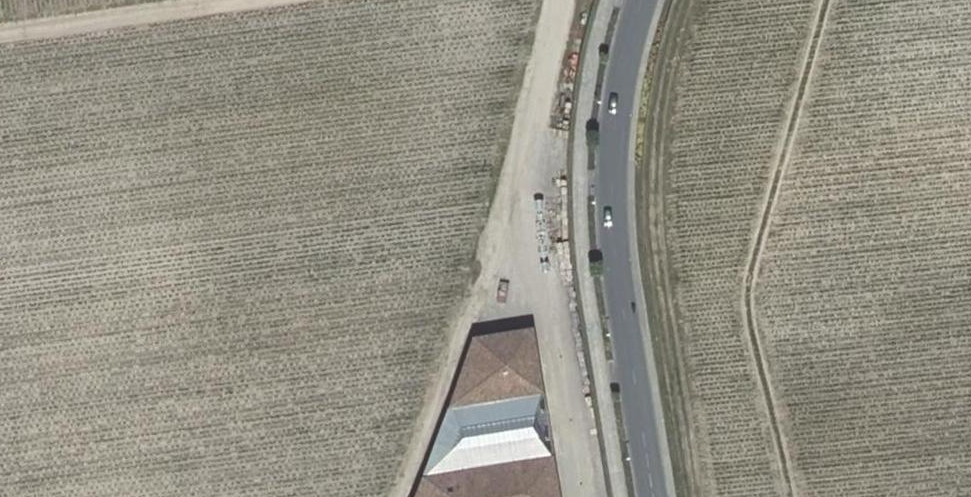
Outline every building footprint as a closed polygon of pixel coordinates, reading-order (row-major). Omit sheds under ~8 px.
[(492,361),(536,354),(532,325),(476,333),(453,398),(496,391),(492,361)] [(541,385),(536,354),(492,361),(496,391),(541,385)] [(544,392),(448,409),(423,472),(550,454),(544,392)] [(550,454),(471,465),(475,494),(554,484),(550,454)] [(471,465),(423,472),(413,496),(556,496),(554,484),(475,494),(471,465)]
